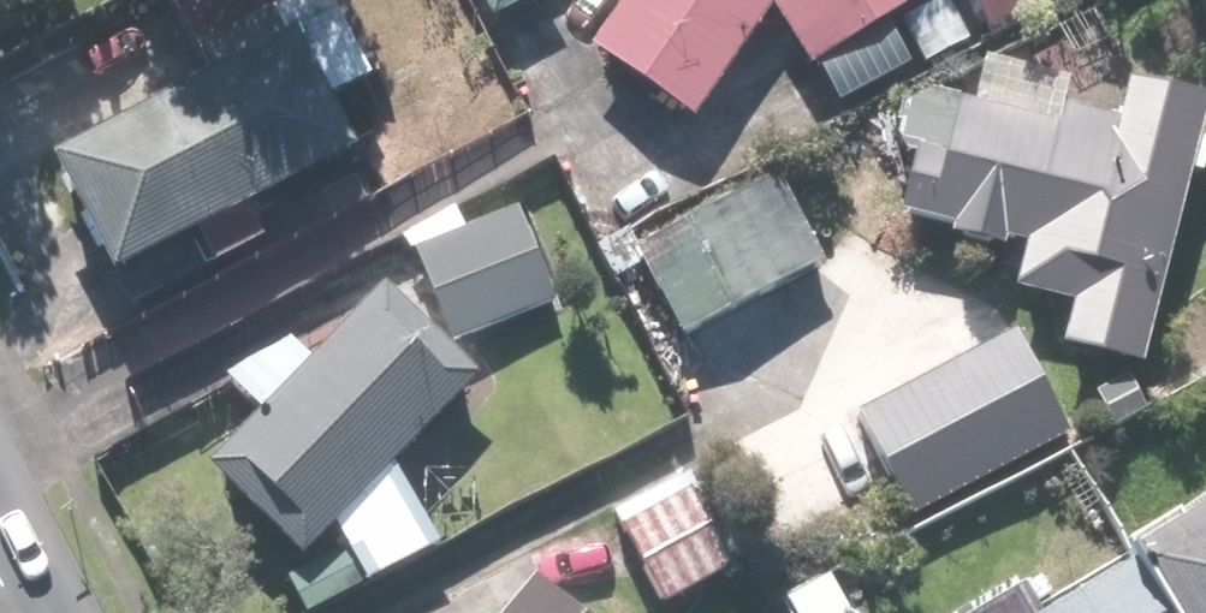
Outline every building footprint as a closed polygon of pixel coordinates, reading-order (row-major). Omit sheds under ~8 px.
[(495,15),(525,0),(488,0),(495,15)] [(601,46),(701,118),(781,5),(815,63),(921,0),(634,0),(601,46)] [(990,30),(1047,0),(975,0),(990,30)] [(214,71),(62,154),(127,273),(364,144),(299,25),(214,71)] [(982,53),(942,215),(1033,238),(1021,288),(1075,302),(1066,340),(1151,360),(1205,136),(1205,111),(1127,92),(1120,119),(1066,106),(1073,75),(982,53)] [(822,255),(779,172),(665,231),(708,314),(822,255)] [(559,299),(522,205),(422,244),(458,338),(559,299)] [(229,377),(265,412),(215,465),(313,557),(344,524),(374,579),(443,542),(402,463),(485,375),(387,283),(318,357),(295,337),(229,377)] [(1049,418),(1001,321),(828,405),(876,503),(1049,418)] [(639,564),(665,608),(762,550),(710,462),(623,513),(649,558),(639,564)] [(1134,539),(1145,558),(1048,612),(1205,612),(1205,498),(1134,539)] [(539,573),(506,612),(587,612),(539,573)] [(1016,579),(956,612),(1035,612),(1016,579)]
